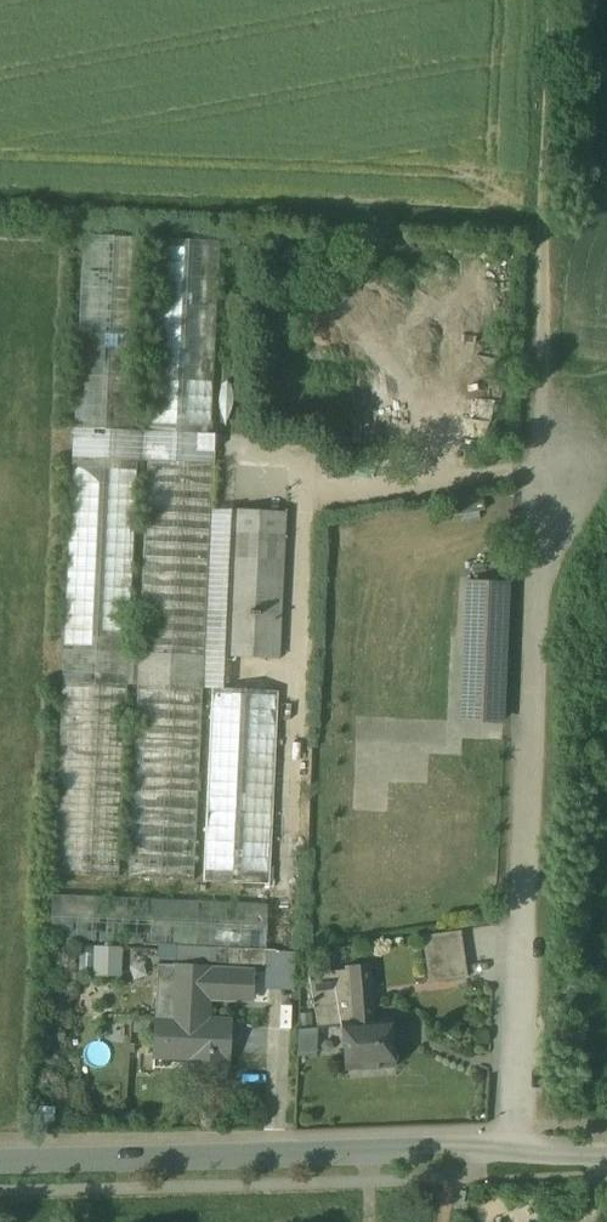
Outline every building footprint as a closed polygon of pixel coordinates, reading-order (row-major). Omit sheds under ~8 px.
[(149,422),(137,422),(145,238),(82,235),(53,874),(119,877),(127,686),(137,686),(128,877),(194,880),(203,688),(211,509),(213,464),(215,464),(216,434),(212,434),(221,241),(157,238),(149,422)] [(482,499),(454,504),(457,518),(485,513),(482,499)] [(233,510),(211,509),(203,688),(212,689),(224,689),(225,657),(226,657),(231,557),(284,559),(285,534),(232,533),(233,510)] [(286,512),(233,510),(232,533),(285,534),(286,512)] [(284,559),(231,557),(226,657),(280,659),(284,559)] [(508,585),(486,584),(486,587),(485,607),(483,644),(482,684),(503,685),(508,585)] [(486,587),(469,586),(468,607),(485,607),(486,587)] [(503,685),(482,684),(483,644),(466,644),(463,719),(502,721),(503,685)] [(224,689),(212,689),(204,881),(269,883),(278,691),(224,689)] [(268,904),(52,894),(50,939),(266,949),(268,904)] [(461,930),(424,935),(430,982),(467,975),(461,930)] [(124,975),(125,946),(96,945),(96,975),(124,975)] [(266,951),(238,950),(237,964),(265,965),(266,951)] [(210,967),(158,964),(157,988),(178,989),(176,1019),(155,1018),(154,1056),(192,1058),(191,1069),(226,1071),(227,1060),(229,1060),(231,1021),(203,1020),(204,998),(252,1000),(253,971),(210,969),(210,967)] [(372,981),(349,983),(350,997),(356,997),(373,996),(372,981)] [(327,984),(312,986),(316,1014),(330,1013),(327,984)] [(375,1019),(373,996),(356,997),(357,1020),(345,1021),(348,1065),(395,1063),(393,1018),(375,1019)] [(301,1055),(321,1054),(320,1027),(299,1028),(301,1055)]
